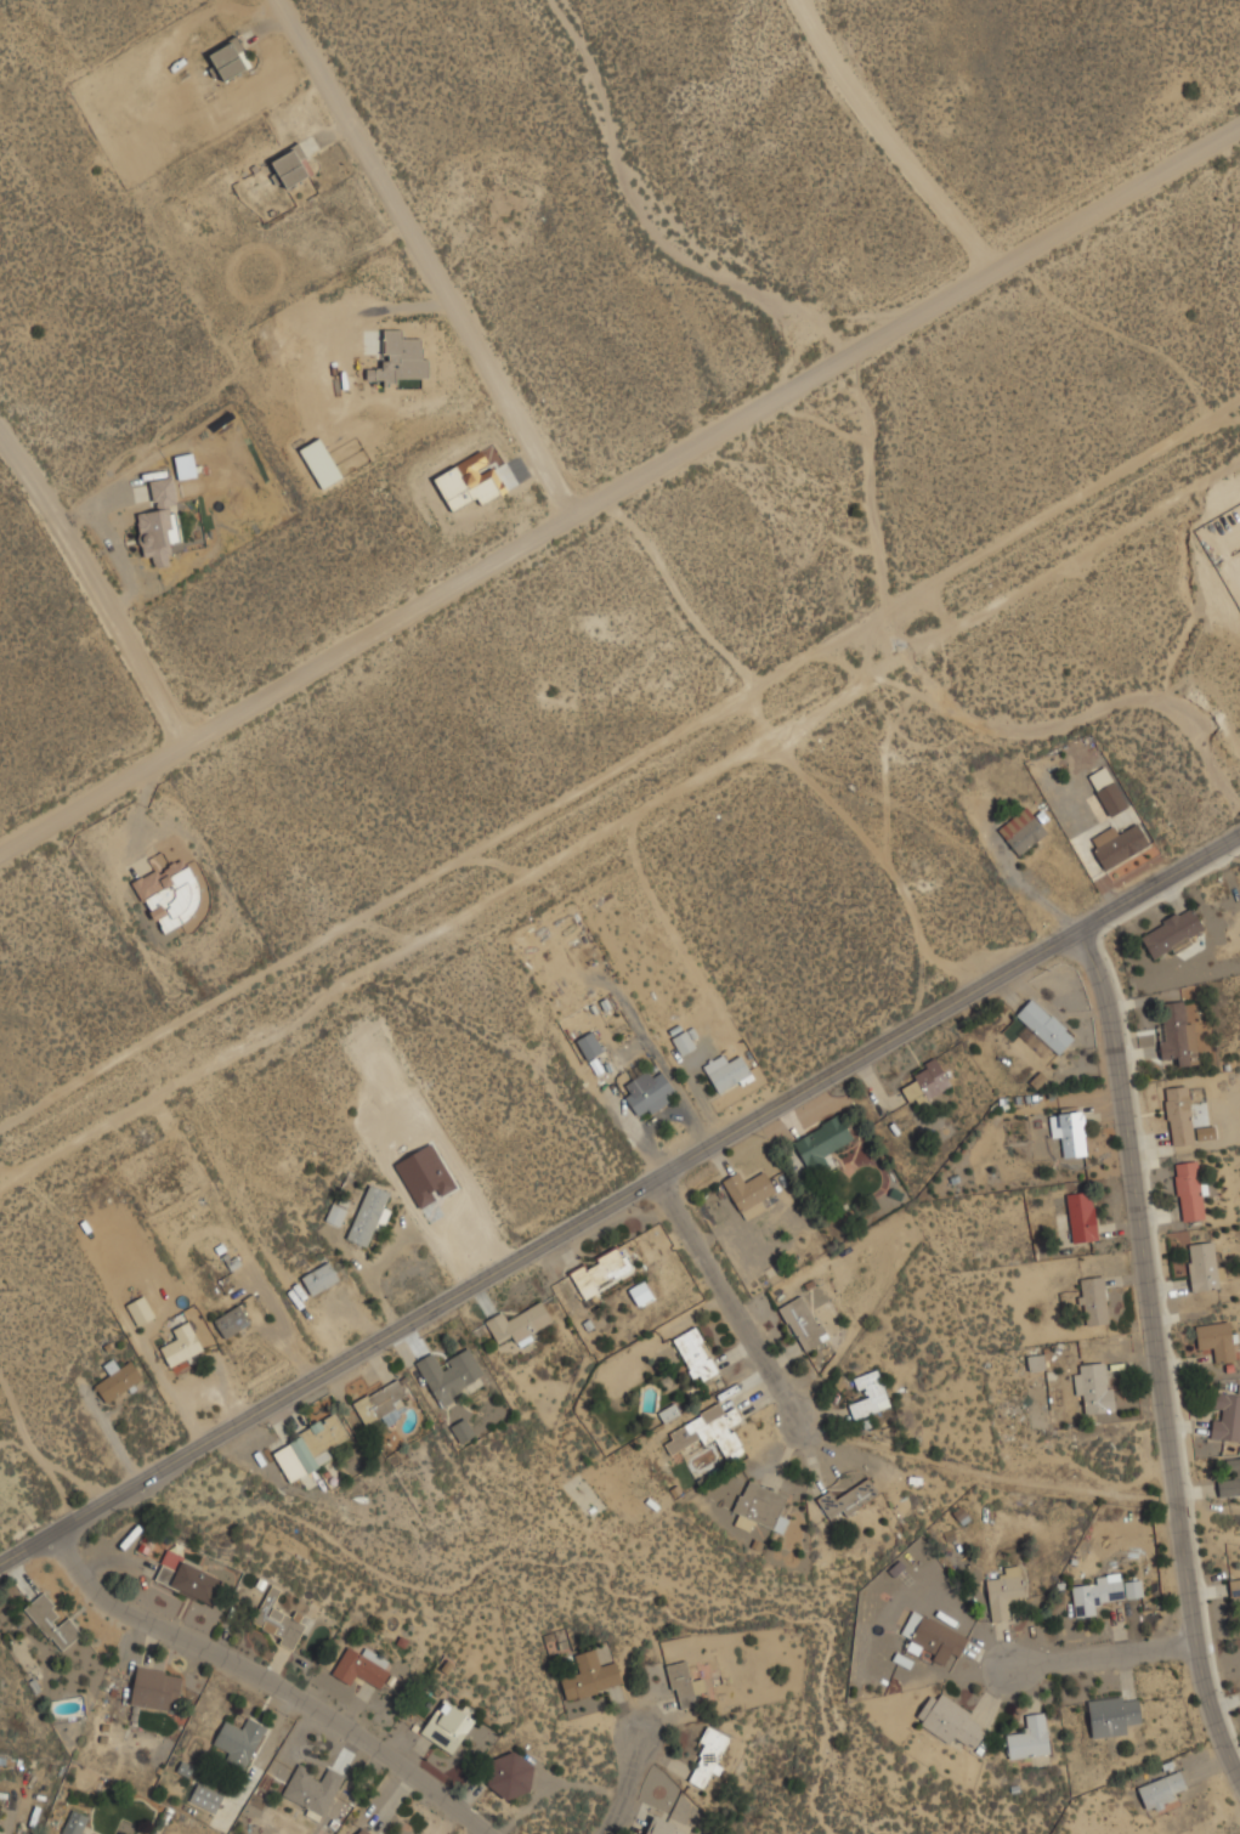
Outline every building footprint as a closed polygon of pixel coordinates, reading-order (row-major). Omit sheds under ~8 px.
[(251,67),(240,38),(210,50),(221,79),(251,67)] [(268,162),(283,189),(316,171),(301,143),(268,162)] [(165,499),(166,505),(177,503),(171,476),(149,481),(154,502),(165,499)] [(1088,776),(1112,815),(1129,804),(1105,765),(1088,776)] [(1020,854),(1048,830),(1035,814),(1026,820),(1020,811),(1000,830),(1020,854)] [(1119,832),(1115,826),(1089,838),(1104,867),(1150,845),(1139,822),(1119,832)] [(136,879),(159,930),(209,908),(186,857),(168,865),(163,853),(152,857),(157,870),(136,879)] [(1205,932),(1193,906),(1140,932),(1153,957),(1205,932)] [(1076,1036),(1034,995),(1017,1013),(1058,1054),(1076,1036)] [(1199,1063),(1194,1000),(1159,1002),(1162,1057),(1176,1055),(1177,1064),(1199,1063)] [(673,1038),(681,1053),(698,1043),(689,1029),(673,1038)] [(588,1058),(604,1049),(594,1030),(577,1038),(588,1058)] [(730,1062),(724,1053),(703,1066),(723,1096),(754,1075),(741,1054),(730,1062)] [(912,1071),(917,1081),(902,1087),(910,1104),(951,1086),(939,1059),(912,1071)] [(652,1077),(650,1071),(622,1085),(638,1116),(678,1097),(666,1071),(652,1077)] [(1172,1145),(1195,1143),(1189,1085),(1166,1087),(1172,1145)] [(1083,1111),(1051,1114),(1053,1138),(1063,1137),(1065,1156),(1087,1154),(1083,1111)] [(830,1150),(855,1139),(843,1115),(794,1138),(810,1173),(836,1162),(830,1150)] [(1180,1219),(1204,1218),(1201,1161),(1178,1162),(1180,1219)] [(724,1181),(741,1211),(776,1190),(765,1171),(747,1181),(741,1171),(724,1181)] [(375,1228),(383,1232),(392,1207),(385,1204),(390,1190),(370,1182),(346,1238),(367,1246),(375,1228)] [(1068,1193),(1074,1243),(1099,1239),(1093,1190),(1068,1193)] [(346,1208),(334,1202),(327,1219),(339,1226),(346,1208)] [(1217,1240),(1187,1245),(1193,1291),(1224,1287),(1217,1240)] [(630,1270),(618,1247),(571,1272),(583,1295),(630,1270)] [(302,1275),(311,1294),(340,1279),(330,1261),(302,1275)] [(1110,1323),(1104,1275),(1080,1278),(1085,1325),(1110,1323)] [(629,1289),(639,1304),(653,1295),(645,1280),(629,1289)] [(138,1325),(157,1315),(145,1294),(126,1304),(138,1325)] [(778,1309),(806,1352),(830,1336),(802,1294),(778,1309)] [(509,1319),(504,1311),(486,1320),(498,1343),(515,1336),(517,1342),(554,1324),(543,1302),(509,1319)] [(215,1318),(225,1337),(251,1323),(242,1304),(215,1318)] [(204,1349),(191,1320),(172,1329),(177,1338),(162,1346),(170,1365),(204,1349)] [(1213,1363),(1238,1360),(1234,1320),(1196,1324),(1199,1351),(1212,1349),(1213,1363)] [(701,1386),(723,1372),(696,1325),(673,1338),(701,1386)] [(438,1402),(487,1377),(471,1347),(441,1363),(435,1351),(418,1360),(438,1402)] [(1028,1370),(1044,1369),(1043,1354),(1027,1355),(1028,1370)] [(103,1365),(111,1375),(95,1385),(107,1403),(145,1377),(132,1359),(120,1366),(114,1358),(103,1365)] [(1080,1402),(1083,1402),(1086,1414),(1114,1410),(1109,1360),(1075,1364),(1080,1402)] [(856,1376),(864,1399),(849,1403),(854,1417),(890,1406),(879,1370),(856,1376)] [(408,1411),(401,1399),(408,1396),(400,1379),(355,1402),(366,1425),(383,1415),(386,1422),(408,1411)] [(1239,1441),(1239,1393),(1212,1392),(1211,1415),(1212,1415),(1211,1439),(1239,1441)] [(726,1456),(744,1447),(734,1425),(744,1420),(737,1406),(725,1413),(720,1404),(662,1436),(673,1455),(714,1433),(726,1456)] [(290,1482),(333,1457),(328,1449),(350,1436),(336,1413),(272,1450),(290,1482)] [(450,1426),(460,1443),(475,1435),(465,1418),(450,1426)] [(1239,1497),(1239,1457),(1228,1459),(1230,1478),(1219,1479),(1221,1499),(1239,1497)] [(845,1516),(881,1493),(870,1477),(837,1499),(831,1490),(817,1499),(830,1518),(842,1511),(845,1516)] [(782,1533),(788,1519),(780,1516),(787,1495),(747,1479),(735,1512),(744,1516),(744,1518),(782,1533)] [(222,1574),(166,1552),(155,1581),(213,1603),(222,1574)] [(1010,1618),(1008,1603),(1029,1600),(1024,1563),(998,1567),(1001,1577),(986,1579),(992,1621),(1010,1618)] [(1099,1600),(1144,1596),(1143,1580),(1123,1581),(1123,1572),(1095,1574),(1097,1583),(1072,1584),(1075,1617),(1100,1615),(1099,1600)] [(1231,1597),(1239,1597),(1239,1577),(1229,1578),(1231,1597)] [(296,1647),(310,1617),(298,1611),(295,1615),(273,1606),(282,1589),(271,1584),(253,1628),(296,1647)] [(24,1609),(63,1651),(84,1632),(45,1590),(24,1609)] [(932,1658),(930,1660),(944,1665),(949,1654),(959,1659),(970,1634),(912,1609),(902,1634),(911,1637),(907,1648),(932,1658)] [(393,1664),(366,1647),(362,1653),(349,1646),(333,1672),(351,1685),(357,1675),(380,1688),(393,1664)] [(574,1653),(579,1671),(561,1676),(567,1700),(623,1686),(616,1659),(602,1663),(599,1647),(574,1653)] [(695,1694),(706,1692),(702,1677),(692,1680),(687,1659),(667,1665),(679,1710),(698,1705),(695,1694)] [(131,1703),(176,1710),(182,1672),(137,1665),(131,1703)] [(975,1748),(990,1725),(935,1689),(915,1721),(951,1744),(956,1736),(975,1748)] [(1131,1733),(1129,1720),(1142,1719),(1140,1694),(1088,1698),(1092,1737),(1131,1733)] [(453,1754),(476,1720),(445,1698),(421,1732),(453,1754)] [(1009,1759),(1053,1753),(1047,1711),(1025,1715),(1027,1727),(1006,1731),(1009,1759)] [(226,1720),(214,1744),(230,1753),(225,1760),(245,1770),(267,1727),(248,1717),(242,1728),(226,1720)] [(731,1738),(713,1727),(685,1778),(704,1788),(731,1738)] [(487,1793),(531,1796),(534,1759),(491,1755),(487,1793)] [(327,1767),(323,1777),(296,1765),(282,1800),(327,1818),(344,1773),(327,1767)] [(1137,1785),(1146,1811),(1190,1795),(1182,1770),(1137,1785)] [(189,1800),(215,1813),(225,1795),(199,1782),(189,1800)] [(72,1808),(63,1833),(84,1833),(91,1816),(72,1808)] [(698,1832),(653,1815),(646,1833),(697,1833),(698,1832)] [(364,1824),(357,1833),(378,1833),(364,1824)]
